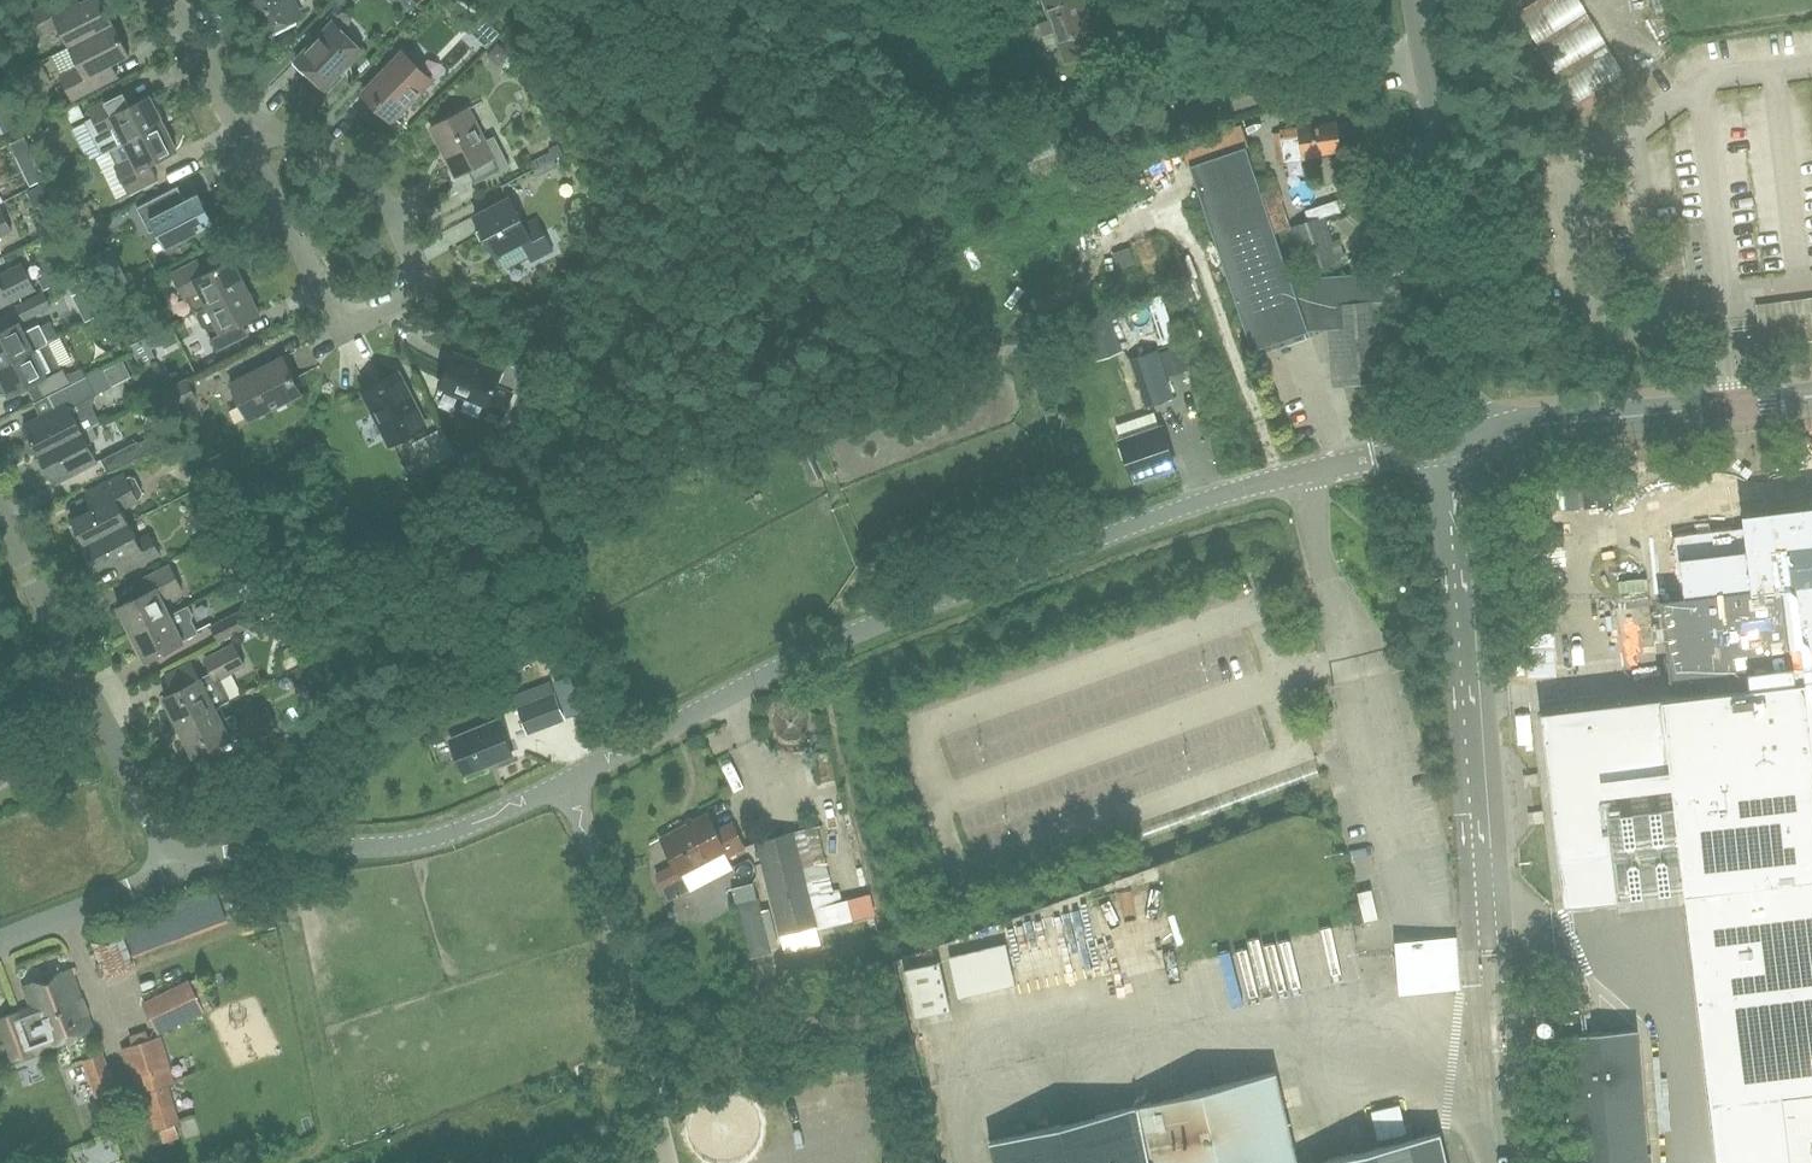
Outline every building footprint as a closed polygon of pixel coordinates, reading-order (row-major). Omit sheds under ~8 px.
[(113,23),(101,0),(85,0),(81,2),(80,0),(53,0),(33,10),(44,32),(60,25),(70,45),(113,23)] [(299,15),(291,0),(247,0),(264,33),(299,15)] [(1050,17),(1038,21),(1043,33),(1054,29),(1065,59),(1097,47),(1087,20),(1090,19),(1083,0),(1044,0),(1050,17)] [(1555,0),(1534,0),(1518,10),(1524,19),(1555,0)] [(1542,50),(1592,19),(1587,11),(1537,42),(1542,50)] [(325,87),(362,49),(332,20),(296,59),(325,87)] [(113,23),(70,45),(80,65),(61,75),(72,98),(117,75),(111,62),(128,53),(113,23)] [(1555,72),(1560,81),(1611,50),(1605,41),(1555,72)] [(498,42),(494,45),(487,53),(494,59),(498,59),(502,59),(508,52),(498,42)] [(432,79),(402,51),(365,89),(395,117),(432,79)] [(1580,112),(1630,81),(1624,72),(1574,103),(1580,112)] [(92,116),(85,120),(94,136),(102,153),(113,148),(125,142),(124,141),(144,132),(163,122),(156,109),(150,95),(131,104),(124,91),(115,95),(88,109),(92,116)] [(495,134),(485,139),(469,107),(435,124),(450,152),(444,154),(455,175),(468,169),(475,182),(510,164),(495,134)] [(1278,161),(1301,157),(1320,155),(1319,152),(1341,149),(1337,120),(1297,126),(1280,129),(1282,142),(1276,143),(1278,161)] [(113,148),(109,150),(116,164),(122,176),(130,193),(157,179),(149,163),(177,149),(163,122),(144,132),(124,141),(125,142),(113,148)] [(10,141),(16,153),(29,146),(23,135),(10,141)] [(1244,139),(1188,158),(1253,348),(1308,329),(1327,328),(1332,383),(1390,379),(1381,271),(1290,278),(1244,139)] [(537,176),(558,166),(554,157),(563,153),(558,142),(549,147),(551,151),(530,161),(537,176)] [(1308,270),(1336,262),(1330,242),(1333,241),(1325,214),(1330,212),(1320,180),(1304,185),(1309,202),(1304,204),(1309,220),(1289,226),(1298,251),(1302,250),(1308,270)] [(44,182),(27,191),(34,205),(51,196),(44,182)] [(150,232),(165,224),(174,242),(214,222),(198,192),(185,199),(178,185),(137,206),(144,221),(150,232)] [(509,197),(475,215),(496,256),(501,254),(508,268),(529,257),(531,261),(552,249),(535,216),(522,223),(509,197)] [(1378,236),(1387,226),(1360,202),(1351,211),(1378,236)] [(1,208),(0,209),(0,236),(12,230),(1,208)] [(132,284),(112,245),(85,259),(105,298),(132,284)] [(185,266),(171,273),(178,285),(184,298),(187,297),(190,295),(190,298),(189,300),(191,304),(192,306),(195,308),(198,310),(207,305),(217,300),(227,295),(236,290),(246,286),(239,272),(232,259),(219,266),(205,272),(202,266),(198,259),(185,266)] [(35,288),(22,262),(0,274),(0,306),(35,288)] [(74,292),(86,315),(104,306),(92,283),(74,292)] [(198,310),(196,314),(199,320),(202,326),(206,327),(211,338),(217,349),(230,343),(244,336),(237,324),(249,318),(260,312),(253,299),(246,286),(236,290),(227,295),(217,300),(207,305),(198,310)] [(24,320),(52,306),(45,290),(16,304),(24,320)] [(1755,303),(1760,346),(1811,339),(1811,296),(1755,303)] [(1095,360),(1123,350),(1108,310),(1080,321),(1095,360)] [(49,341),(39,324),(24,332),(19,321),(0,330),(0,365),(49,341)] [(129,345),(140,365),(155,357),(150,347),(157,343),(152,333),(129,345)] [(0,365),(0,393),(3,393),(7,391),(9,396),(36,382),(44,397),(49,394),(72,383),(66,373),(63,367),(62,367),(47,342),(49,341),(0,365)] [(1179,345),(1158,352),(1157,348),(1129,358),(1146,406),(1173,397),(1166,376),(1187,369),(1179,345)] [(454,352),(440,385),(486,404),(483,411),(502,419),(513,392),(496,384),(501,371),(454,352)] [(253,417),(298,394),(290,380),(294,379),(282,356),(230,383),(239,401),(244,398),(253,417)] [(168,380),(159,363),(144,371),(153,387),(168,380)] [(81,365),(66,373),(72,383),(86,375),(81,365)] [(93,405),(96,394),(86,375),(72,383),(49,394),(55,407),(24,423),(39,453),(93,426),(92,424),(100,421),(93,405)] [(364,393),(390,444),(426,426),(400,375),(364,393)] [(164,414),(198,398),(187,376),(154,392),(164,414)] [(98,436),(93,426),(39,453),(54,483),(97,461),(87,442),(98,436)] [(431,464),(455,451),(443,426),(418,439),(431,464)] [(1133,479),(1174,465),(1161,426),(1120,440),(1133,479)] [(102,458),(109,471),(160,447),(154,433),(102,458)] [(214,469),(226,464),(220,453),(209,459),(214,469)] [(129,474),(126,476),(124,471),(89,489),(97,505),(72,518),(85,544),(128,522),(121,509),(138,500),(137,498),(141,496),(143,491),(136,477),(129,474)] [(1693,692),(1539,711),(1563,903),(1615,896),(1602,789),(1671,782),(1716,1156),(1725,1162),(1811,1162),(1811,1153),(1810,1137),(1811,1137),(1811,539),(1775,544),(1771,511),(1751,514),(1752,524),(1671,532),(1679,596),(1660,597),(1669,678),(1692,676),(1693,692)] [(128,522),(85,544),(98,569),(124,556),(130,569),(160,554),(149,532),(137,539),(128,522)] [(172,612),(164,598),(182,589),(169,564),(139,579),(145,592),(117,606),(131,633),(172,612)] [(1548,599),(1546,573),(1533,574),(1535,600),(1548,599)] [(1413,610),(1408,585),(1396,588),(1402,612),(1413,610)] [(281,607),(275,594),(258,603),(264,616),(281,607)] [(188,604),(172,612),(131,633),(142,656),(145,662),(186,641),(185,639),(198,632),(192,619),(193,613),(188,604)] [(219,641),(254,624),(246,606),(211,624),(219,641)] [(1551,626),(1550,612),(1521,615),(1523,629),(1551,626)] [(254,622),(254,624),(260,634),(272,628),(266,616),(254,622)] [(1553,640),(1551,626),(1523,629),(1524,644),(1553,640)] [(1555,655),(1553,640),(1524,644),(1526,658),(1555,655)] [(176,689),(163,696),(178,726),(215,707),(227,700),(216,678),(244,664),(234,643),(205,658),(211,672),(204,675),(195,659),(168,673),(176,689)] [(293,677),(301,680),(309,676),(302,663),(295,667),(289,670),(293,677)] [(563,717),(555,694),(532,702),(541,725),(563,717)] [(215,707),(178,726),(193,755),(241,730),(248,743),(277,728),(267,708),(239,722),(234,713),(221,720),(215,707)] [(464,773),(512,753),(498,719),(450,739),(464,773)] [(13,774),(0,749),(0,781),(13,774)] [(670,899),(690,889),(682,873),(724,851),(727,856),(745,846),(732,821),(716,829),(706,811),(660,836),(674,863),(656,873),(670,899)] [(756,840),(779,934),(818,924),(794,830),(756,840)] [(753,881),(732,886),(735,901),(757,896),(753,881)] [(120,927),(92,938),(103,968),(130,957),(128,951),(183,930),(186,936),(226,921),(213,887),(173,902),(118,923),(120,927)] [(757,896),(735,901),(749,955),(770,950),(767,937),(777,935),(770,907),(760,909),(757,896)] [(1102,924),(1037,925),(1037,959),(1054,959),(1054,970),(1091,970),(1091,980),(1102,980),(1102,924)] [(950,955),(959,996),(1015,983),(1006,942),(950,955)] [(1453,948),(1421,950),(1423,979),(1455,977),(1453,948)] [(951,1008),(939,960),(904,968),(915,1016),(951,1008)] [(46,1043),(47,1046),(93,1028),(72,973),(77,971),(75,966),(24,986),(33,1010),(21,1015),(20,1011),(0,1019),(0,1022),(15,1060),(35,1052),(34,1048),(46,1043)] [(192,979),(145,1001),(159,1031),(206,1009),(192,979)] [(1563,1020),(1580,1019),(1577,989),(1561,990),(1563,1020)] [(1565,1034),(1575,1162),(1647,1162),(1637,1028),(1565,1034)] [(175,1082),(162,1035),(122,1046),(136,1094),(144,1092),(155,1129),(160,1127),(163,1136),(177,1132),(174,1121),(179,1120),(168,1084),(175,1082)] [(118,1092),(103,1052),(83,1059),(97,1099),(118,1092)] [(1275,1071),(989,1140),(995,1162),(1297,1162),(1275,1071)] [(1439,1132),(1311,1162),(1447,1162),(1439,1132)] [(102,1153),(97,1141),(85,1146),(93,1162),(123,1162),(116,1147),(102,1153)]
